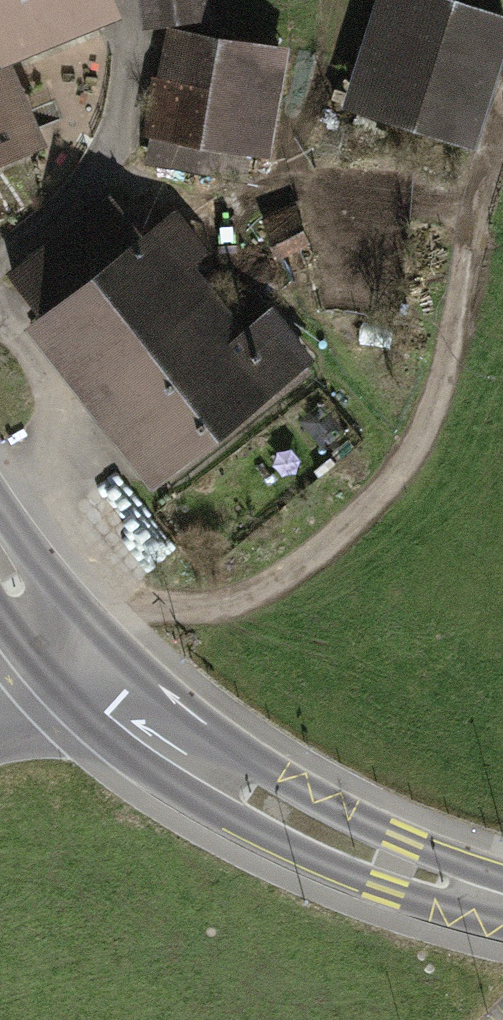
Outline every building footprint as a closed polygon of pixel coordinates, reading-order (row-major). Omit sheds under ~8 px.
[(110,13),(105,0),(0,0),(0,59),(110,13)] [(151,20),(205,11),(203,0),(148,0),(151,20)] [(426,0),(390,0),(356,106),(470,143),(502,40),(502,25),(426,0)] [(174,32),(165,79),(211,87),(218,40),(174,32)] [(211,87),(165,79),(157,128),(246,145),(265,49),(218,40),(211,87)] [(2,89),(0,90),(0,154),(25,144),(2,89)] [(111,202),(14,276),(73,353),(185,270),(187,268),(182,261),(196,250),(184,234),(169,245),(156,230),(140,242),(111,202)] [(302,242),(289,208),(265,217),(278,251),(302,242)] [(185,270),(73,353),(103,393),(213,308),(185,270)] [(213,308),(103,393),(164,472),(302,366),(264,316),(234,340),(213,308)]
